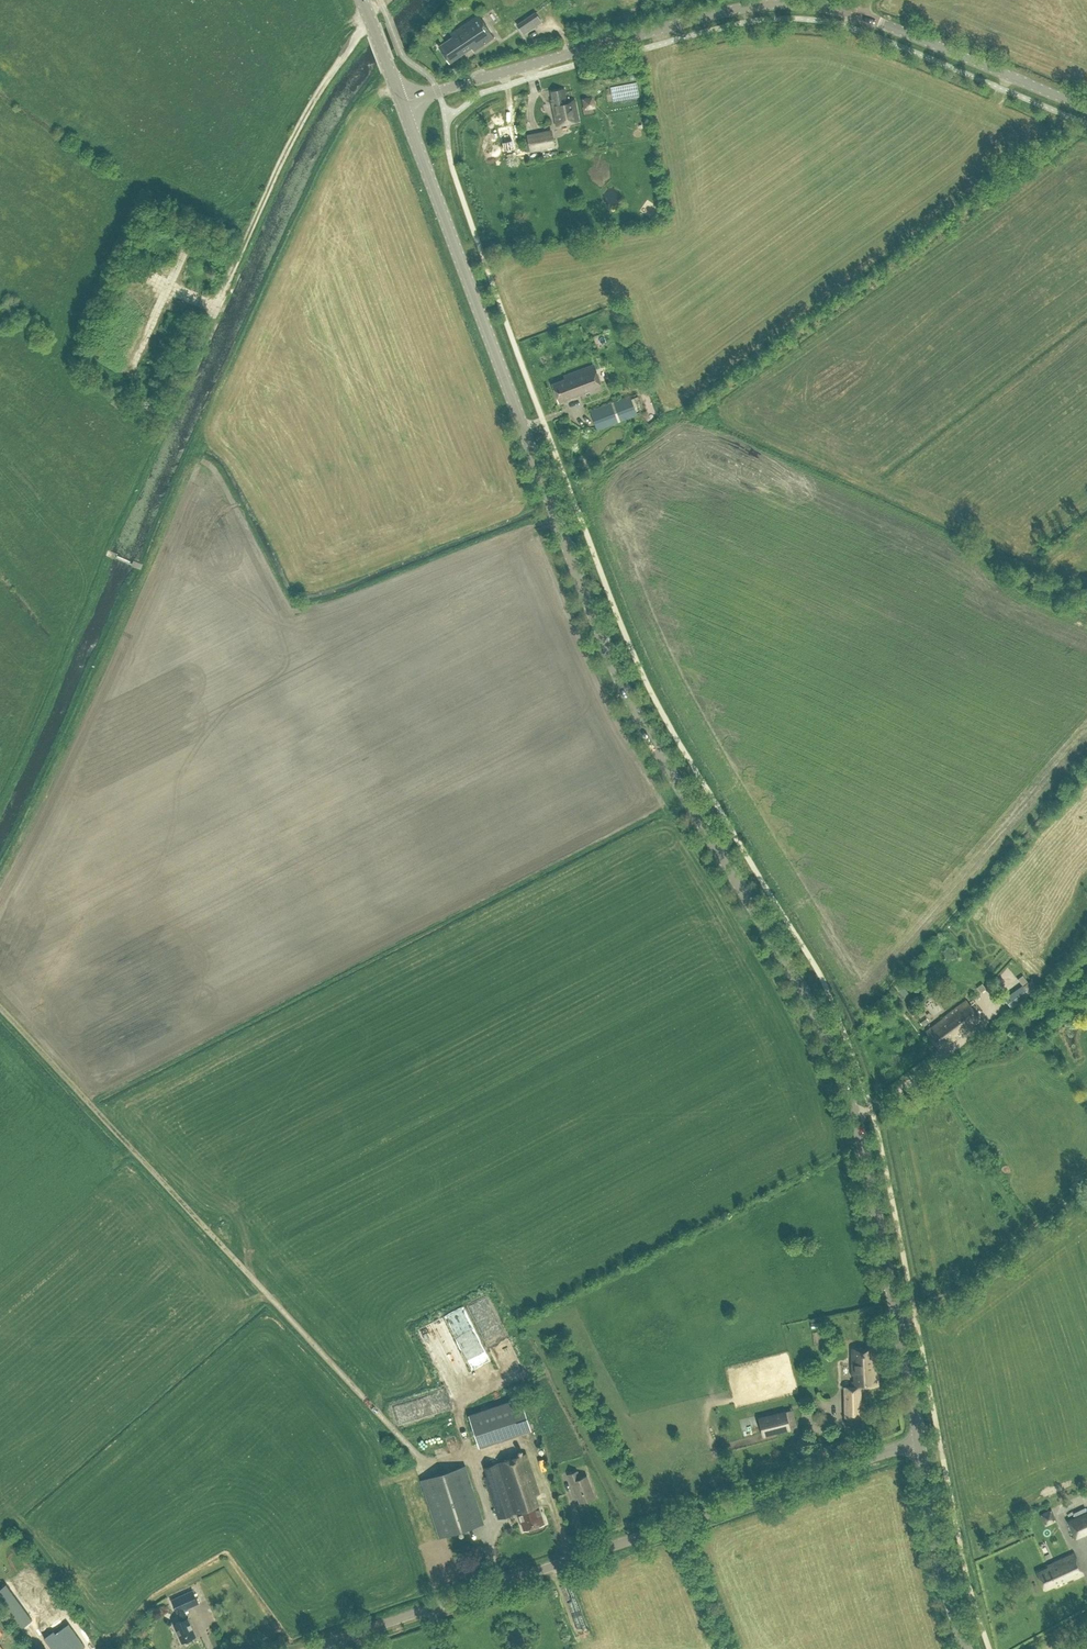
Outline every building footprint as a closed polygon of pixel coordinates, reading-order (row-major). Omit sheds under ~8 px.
[(541,21),(535,12),(528,17),(534,26),(541,21)] [(474,51),(494,37),(478,14),(450,33),(453,37),(439,46),(450,62),(471,47),(474,51)] [(567,101),(564,88),(551,91),(553,99),(552,99),(557,125),(579,121),(574,100),(567,101)] [(507,151),(518,149),(513,127),(503,130),(507,151)] [(530,151),(554,145),(551,130),(526,135),(530,151)] [(565,379),(552,383),(559,402),(581,394),(582,397),(604,389),(594,364),(564,375),(565,379)] [(630,394),(590,410),(596,430),(638,415),(630,394)] [(898,990),(903,996),(908,992),(903,986),(902,986),(898,990)] [(1022,986),(1005,999),(1012,1008),(1029,995),(1022,986)] [(971,1025),(980,1019),(966,1000),(942,1018),(943,1018),(925,1031),(939,1049),(951,1040),(951,1041),(956,1037),(954,1034),(961,1029),(963,1032),(971,1026),(971,1025)] [(921,1023),(928,1019),(925,1015),(918,1020),(921,1023)] [(448,1319),(437,1322),(442,1339),(453,1335),(448,1319)] [(428,1327),(423,1330),(426,1336),(432,1333),(428,1327)] [(852,1360),(852,1385),(844,1385),(844,1417),(845,1417),(845,1423),(860,1423),(860,1417),(860,1385),(878,1385),(877,1363),(874,1363),(873,1347),(852,1348),(852,1360)] [(520,1396),(468,1414),(479,1446),(531,1429),(520,1396)] [(762,1433),(796,1425),(792,1409),(758,1418),(762,1433)] [(524,1529),(544,1522),(535,1495),(539,1493),(526,1452),(489,1465),(491,1474),(485,1476),(498,1518),(518,1512),(524,1529)] [(465,1465),(421,1479),(439,1537),(484,1523),(465,1465)] [(579,1502),(594,1496),(587,1475),(580,1478),(577,1471),(568,1474),(573,1488),(574,1488),(579,1502)] [(1066,1520),(1074,1538),(1086,1532),(1086,1510),(1066,1520)] [(1049,1523),(1059,1521),(1057,1512),(1046,1515),(1049,1523)] [(1074,1553),(1046,1565),(1047,1567),(1036,1572),(1043,1589),(1054,1584),(1054,1586),(1066,1581),(1065,1579),(1072,1575),(1073,1578),(1083,1573),(1074,1553)] [(21,1628),(32,1620),(6,1584),(0,1589),(0,1599),(21,1628)] [(184,1609),(198,1603),(192,1590),(171,1599),(177,1612),(178,1612),(181,1620),(174,1623),(182,1641),(196,1635),(188,1617),(187,1617),(184,1609)] [(53,1648),(80,1648),(85,1645),(69,1622),(56,1632),(54,1629),(44,1636),(53,1648)] [(12,1643),(0,1629),(0,1648),(4,1648),(12,1643)]
